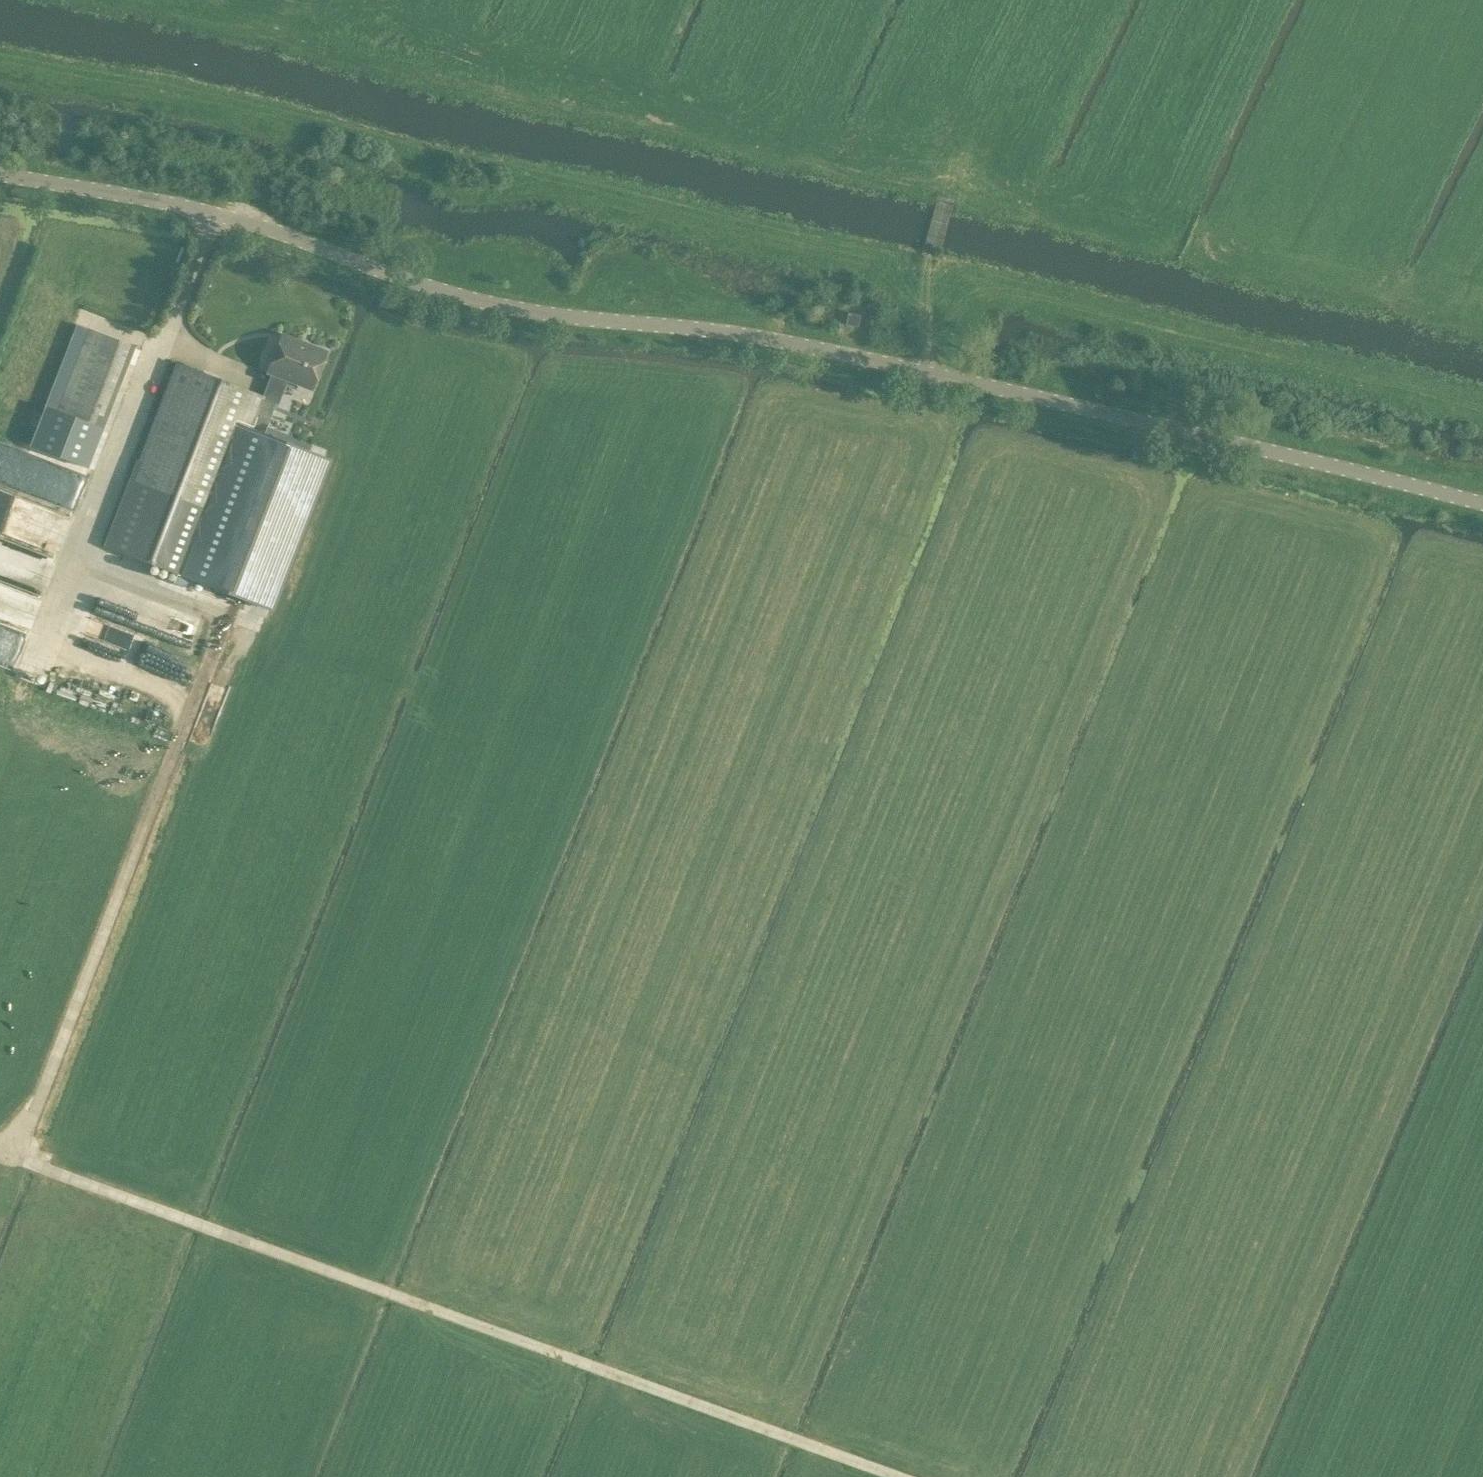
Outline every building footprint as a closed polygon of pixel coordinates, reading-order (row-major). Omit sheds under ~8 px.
[(859,327),(861,315),(850,313),(847,325),(859,327)] [(82,345),(56,412),(101,429),(127,362),(133,347),(88,329),(82,345)] [(263,397),(262,398),(275,403),(278,404),(287,380),(296,384),(298,379),(313,385),(326,352),(308,345),(307,350),(280,339),(267,373),(272,374),(263,397)] [(176,363),(106,546),(244,600),(246,600),(254,603),(258,605),(269,610),(327,459),(315,455),(311,453),(303,450),(263,435),(275,403),(262,398),(263,397),(176,363)] [(51,426),(43,444),(69,455),(67,460),(84,467),(94,445),(51,426)] [(88,481),(0,450),(0,577),(49,595),(61,559),(36,550),(54,501),(78,510),(88,481)] [(22,664),(31,635),(4,627),(8,613),(0,610),(0,657),(22,664)]
